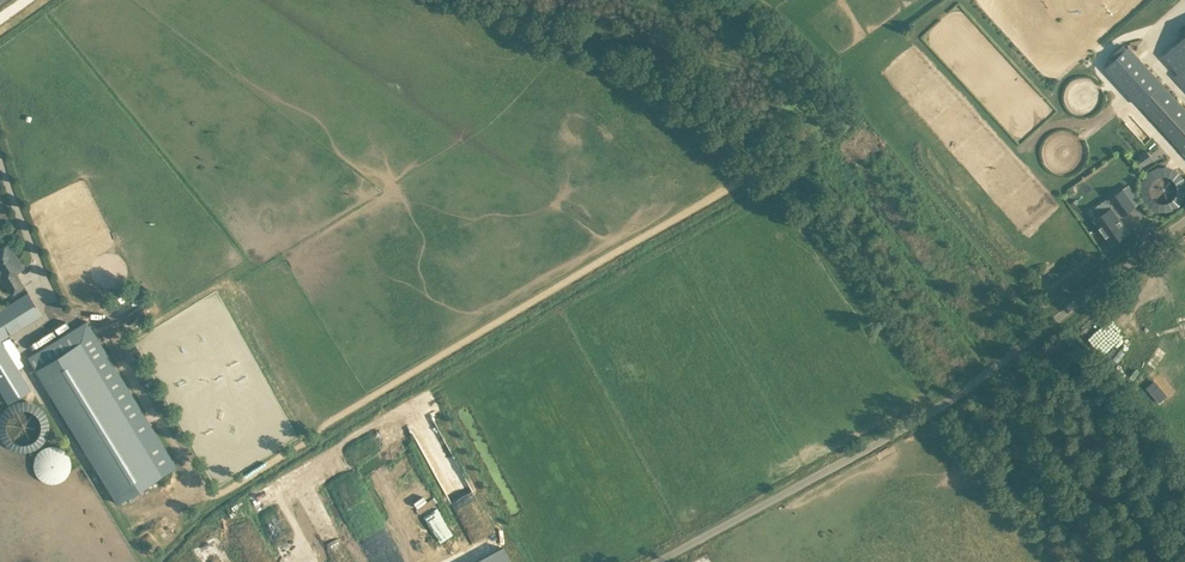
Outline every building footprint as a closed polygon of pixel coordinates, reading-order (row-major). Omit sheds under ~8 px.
[(1174,45),(1163,55),(1179,72),(1176,76),(1184,86),(1184,35),(1174,45)] [(1115,59),(1106,67),(1184,154),(1184,107),(1129,46),(1115,59)] [(1128,171),(1111,182),(1128,207),(1145,195),(1135,181),(1139,178),(1139,179),(1152,170),(1140,153),(1128,162),(1132,169),(1129,171),(1128,171)] [(11,294),(25,285),(18,274),(26,269),(9,242),(0,248),(0,276),(11,294)] [(28,293),(18,299),(31,320),(41,314),(28,293)] [(163,444),(158,435),(87,319),(28,355),(52,395),(86,451),(92,461),(130,522),(195,482),(169,441),(163,444)] [(8,403),(31,389),(0,338),(0,390),(8,403)] [(46,401),(14,402),(15,444),(25,444),(25,442),(33,442),(33,446),(47,445),(46,401)] [(71,467),(71,464),(52,445),(34,464),(49,482),(70,471),(71,467)] [(954,454),(961,467),(969,463),(962,450),(954,454)] [(480,506),(473,493),(462,498),(464,502),(455,506),(460,516),(480,506)] [(400,524),(408,541),(413,539),(405,522),(400,524)]
